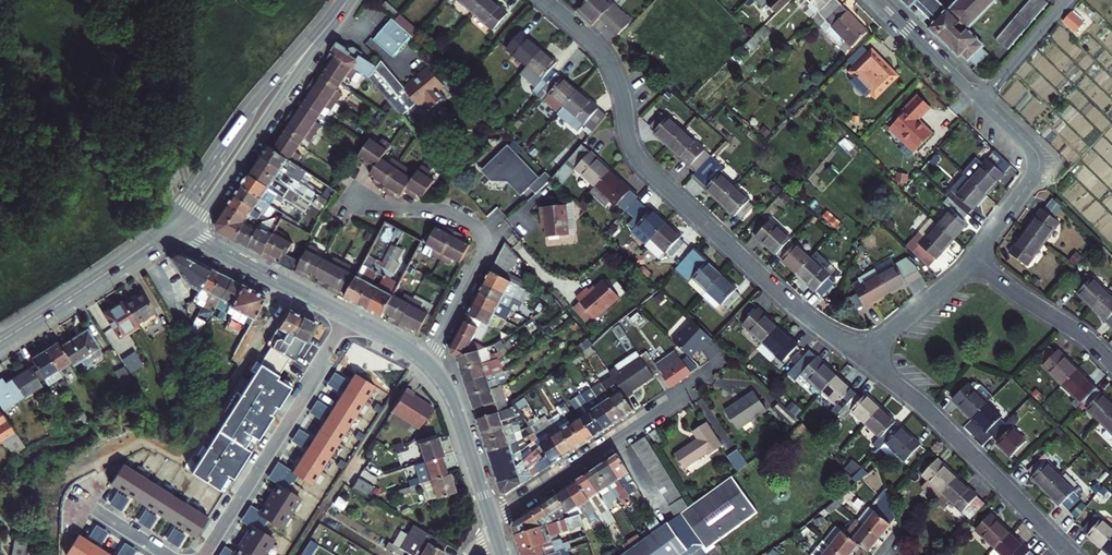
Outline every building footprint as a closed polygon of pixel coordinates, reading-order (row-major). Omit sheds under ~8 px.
[(474,10),(483,0),(462,0),(474,10)] [(497,0),(483,0),(474,10),(496,29),(511,12),(497,0)] [(595,27),(602,20),(611,28),(624,14),(610,0),(590,0),(579,11),(595,27)] [(783,10),(794,0),(774,0),(783,10)] [(818,14),(818,15),(820,18),(824,14),(830,20),(843,7),(838,2),(836,0),(811,0),(816,5),(812,8),(818,14)] [(930,30),(939,38),(951,50),(960,60),(963,57),(971,64),(973,62),(979,68),(990,56),(984,50),(986,49),(978,42),(979,40),(970,31),(1000,0),(962,0),(951,12),(948,10),(937,0),(899,0),(911,11),(916,6),(921,11),(919,13),(928,22),(930,20),(935,25),(930,30)] [(1010,48),(1049,4),(1044,0),(1031,0),(997,37),(1010,48)] [(830,20),(828,21),(832,25),(826,32),(847,53),(868,32),(843,7),(830,20)] [(624,14),(611,28),(620,37),(634,24),(624,14)] [(828,21),(830,20),(824,14),(820,18),(818,15),(814,18),(822,27),(828,21)] [(832,25),(828,21),(822,27),(821,28),(826,32),(832,25)] [(391,22),(373,43),(392,60),(410,39),(391,22)] [(530,63),(543,48),(522,31),(509,45),(530,63)] [(347,51),(338,44),(331,55),(357,73),(369,80),(385,68),(380,64),(377,70),(361,59),(363,56),(354,50),(351,55),(347,53),(347,51)] [(856,69),(871,54),(864,47),(849,62),(855,68),(856,69)] [(544,88),(559,71),(553,66),(558,60),(543,48),(530,63),(523,71),(538,84),(534,89),(539,94),(544,88)] [(857,81),(856,83),(868,95),(871,92),(877,98),(898,77),(874,52),(871,54),(856,69),(855,68),(850,73),(857,81)] [(352,82),(357,73),(331,55),(326,63),(327,64),(324,67),(328,70),(325,74),(341,85),(346,78),(352,82)] [(408,95),(385,68),(369,80),(402,120),(419,106),(423,111),(431,105),(438,114),(451,104),(443,96),(450,90),(436,73),(408,95)] [(559,71),(544,88),(564,106),(579,89),(559,71)] [(315,79),(310,87),(337,104),(342,96),(337,93),(341,85),(325,74),(322,79),(318,76),(316,80),(315,79)] [(308,101),(304,105),(321,116),(326,109),(331,112),(337,104),(310,87),(305,94),(306,95),(304,98),(308,101)] [(585,124),(592,130),(607,114),(579,89),(564,106),(558,113),(578,131),(585,124)] [(902,119),(892,130),(908,145),(909,143),(919,152),(935,136),(927,128),(924,128),(919,122),(933,109),(921,97),(900,118),(902,119)] [(295,110),(289,118),(316,136),(321,127),(316,123),(321,116),(304,105),(301,110),(298,107),(296,111),(295,110)] [(669,145),(683,128),(669,115),(666,118),(661,113),(650,125),(656,130),(654,132),(669,145)] [(316,136),(289,118),(284,125),(286,126),(283,129),(287,132),(284,136),(300,147),(305,140),(310,144),(316,136)] [(582,127),(589,133),(592,130),(585,124),(582,127)] [(703,164),(712,155),(683,128),(669,145),(697,171),(703,164)] [(301,157),(296,154),(300,147),(284,136),(281,141),(277,138),(275,142),(274,141),(269,149),(295,167),(301,157)] [(379,148),(371,143),(368,147),(359,160),(366,164),(364,166),(368,169),(367,170),(374,174),(382,162),(392,148),(383,142),(379,148)] [(581,143),(567,159),(549,179),(558,188),(576,167),(595,184),(609,168),(581,143)] [(909,143),(908,145),(917,154),(919,152),(909,143)] [(528,189),(538,179),(508,148),(484,171),(493,181),(509,181),(522,195),(528,189)] [(311,177),(295,167),(269,149),(262,159),(289,177),(323,199),(331,205),(338,194),(330,189),(325,197),(307,184),(311,177)] [(1004,154),(991,167),(985,160),(969,175),(976,182),(991,197),(1020,169),(1004,154)] [(697,171),(693,176),(721,203),(736,185),(722,172),(726,168),(712,155),(703,164),(697,171)] [(289,177),(262,159),(256,168),(283,186),(289,177)] [(377,189),(383,193),(401,167),(393,161),(389,167),(382,162),(374,174),(371,179),(376,182),(374,185),(377,187),(377,189)] [(402,200),(405,194),(413,183),(406,178),(409,172),(401,167),(383,193),(390,198),(391,197),(394,199),(396,196),(402,200)] [(249,178),(269,190),(279,197),(292,205),(317,221),(319,223),(325,214),(317,208),(283,186),(256,168),(249,178)] [(595,184),(590,190),(604,202),(610,197),(617,203),(619,201),(626,208),(639,194),(609,168),(595,184)] [(431,174),(422,169),(413,183),(405,194),(411,199),(412,198),(416,201),(419,198),(424,201),(435,185),(428,180),(431,174)] [(544,173),(538,179),(528,189),(533,195),(549,179),(544,173)] [(249,178),(241,189),(285,218),(287,215),(272,205),(276,199),(268,193),(269,190),(249,178)] [(956,189),(951,194),(961,204),(972,216),(991,197),(976,182),(962,195),(956,189)] [(736,185),(721,203),(736,216),(738,214),(743,219),(755,207),(750,202),(752,200),(736,185)] [(285,218),(241,189),(235,199),(255,212),(258,207),(279,220),(285,218)] [(292,205),(279,197),(276,200),(289,209),(292,205)] [(235,199),(229,208),(249,222),(252,217),(259,221),(262,216),(255,212),(235,199)] [(331,205),(323,199),(317,208),(325,214),(331,205)] [(575,206),(582,213),(587,207),(581,200),(575,206)] [(941,223),(957,239),(972,224),(968,220),(972,216),(961,204),(941,223)] [(567,235),(563,205),(539,209),(541,221),(544,221),(546,238),(567,235)] [(638,221),(633,227),(631,228),(646,242),(665,221),(651,207),(649,209),(645,205),(634,217),(638,221)] [(1047,205),(1029,229),(1044,241),(1063,217),(1047,205)] [(237,244),(247,226),(249,222),(229,208),(216,226),(220,236),(237,244)] [(929,235),(923,241),(938,256),(939,257),(957,239),(941,223),(934,216),(922,227),(929,235)] [(628,222),(633,227),(638,221),(634,217),(628,222)] [(774,220),(759,237),(779,255),(780,253),(791,240),(793,238),(774,220)] [(308,235),(312,237),(320,224),(319,223),(317,221),(308,235)] [(665,221),(646,242),(644,245),(658,258),(667,248),(672,253),(683,240),(678,236),(679,234),(665,221)] [(247,226),(237,244),(250,251),(260,234),(251,229),(253,225),(251,223),(249,227),(247,226)] [(938,256),(923,241),(929,235),(923,229),(907,244),(929,266),(939,257),(938,256)] [(1029,261),(1044,241),(1029,229),(1014,249),(1029,261)] [(250,251),(263,258),(274,238),(262,230),(260,234),(250,251)] [(433,258),(441,263),(457,235),(449,230),(448,231),(445,230),(443,233),(438,230),(428,248),(436,252),(433,258)] [(263,258),(275,265),(277,261),(281,263),(284,256),(288,258),(293,247),(284,242),(286,238),(277,233),(274,238),(263,258)] [(450,268),(454,262),(461,266),(471,248),(466,245),(468,242),(457,235),(441,263),(450,268)] [(797,245),(791,240),(780,253),(785,258),(784,260),(800,274),(814,257),(799,243),(797,245)] [(694,247),(675,267),(688,279),(692,275),(706,289),(721,273),(694,247)] [(309,277),(315,280),(324,262),(318,258),(320,253),(310,248),(296,275),(307,280),(309,277)] [(348,297),(346,302),(359,309),(371,287),(372,288),(378,276),(380,272),(384,274),(386,271),(396,253),(390,250),(380,269),(375,266),(372,273),(364,268),(358,279),(348,297)] [(491,274),(500,279),(507,267),(512,263),(503,251),(491,274)] [(832,278),(834,276),(828,270),(834,264),(819,251),(814,257),(800,274),(820,292),(826,297),(838,283),(832,278)] [(184,288),(188,295),(193,303),(196,298),(200,290),(209,271),(194,263),(177,255),(174,255),(167,259),(185,285),(184,288)] [(298,264),(288,258),(284,256),(281,263),(279,267),(293,274),(298,264)] [(324,262),(315,280),(321,283),(319,286),(324,289),(323,290),(329,293),(343,265),(334,260),(332,266),(324,262)] [(883,275),(893,296),(911,287),(910,286),(926,279),(921,270),(913,261),(883,275)] [(828,270),(834,276),(840,269),(834,264),(828,270)] [(343,265),(329,293),(335,296),(336,295),(340,297),(342,294),(348,297),(358,279),(350,275),(353,269),(343,265)] [(883,275),(879,266),(861,275),(862,279),(858,282),(863,291),(869,304),(870,306),(893,296),(883,275)] [(209,295),(218,276),(209,271),(200,290),(209,295)] [(380,292),(369,314),(380,319),(383,321),(385,316),(394,299),(386,295),(387,292),(390,294),(395,284),(392,282),(395,276),(386,271),(384,274),(387,276),(385,280),(379,291),(380,292)] [(721,273),(706,289),(702,294),(717,308),(724,301),(729,305),(740,293),(735,288),(736,287),(721,273)] [(485,286),(521,305),(528,293),(500,279),(491,274),(485,286)] [(1074,291),(1094,309),(1109,294),(1089,275),(1074,291)] [(215,308),(229,281),(218,276),(209,295),(205,303),(202,309),(212,314),(215,308)] [(224,320),(226,318),(241,288),(229,281),(215,308),(210,317),(218,321),(224,320)] [(521,305),(485,286),(483,290),(479,297),(512,314),(515,316),(521,305)] [(590,293),(578,303),(582,307),(594,321),(596,324),(621,303),(607,286),(593,297),(590,293)] [(359,309),(369,314),(380,292),(379,291),(372,288),(371,287),(359,309)] [(254,317),(263,299),(241,288),(226,318),(229,320),(228,323),(230,327),(239,332),(243,330),(244,327),(248,330),(254,317)] [(861,307),(869,304),(863,291),(855,295),(861,307)] [(154,315),(141,294),(120,307),(134,328),(154,315)] [(1109,294),(1094,309),(1108,323),(1111,327),(1111,297),(1109,294)] [(393,326),(400,330),(414,301),(406,297),(403,302),(395,298),(394,299),(385,316),(391,320),(389,323),(393,325),(393,326)] [(479,297),(474,307),(497,319),(506,324),(512,314),(479,297)] [(400,330),(407,334),(408,332),(412,335),(413,332),(420,336),(430,317),(421,312),(424,306),(414,301),(400,330)] [(120,307),(119,305),(103,316),(117,338),(134,328),(120,307)] [(743,322),(763,340),(777,325),(757,306),(743,322)] [(468,318),(482,325),(494,331),(500,334),(506,324),(497,319),(474,307),(468,318)] [(582,307),(576,312),(588,326),(594,321),(582,307)] [(315,326),(288,312),(276,333),(282,336),(277,344),(274,343),(271,347),(268,346),(267,347),(270,349),(290,361),(301,343),(304,345),(315,326)] [(453,357),(458,360),(486,352),(472,344),(482,325),(468,318),(451,351),(453,357)] [(638,321),(630,326),(636,333),(643,328),(638,321)] [(674,345),(692,361),(704,348),(706,349),(712,342),(693,325),(674,345)] [(796,343),(777,325),(763,340),(782,358),(796,343)] [(85,331),(58,348),(69,364),(71,367),(97,350),(85,331)] [(508,339),(500,334),(494,331),(491,338),(498,346),(508,339)] [(69,364),(58,348),(56,343),(42,352),(55,373),(69,364)] [(277,381),(290,361),(270,349),(249,384),(246,382),(191,475),(217,491),(226,477),(233,481),(251,453),(245,449),(252,438),(258,442),(273,418),(271,417),(280,402),(283,403),(291,390),(277,381)] [(71,367),(75,374),(101,356),(97,350),(71,367)] [(815,397),(820,391),(834,376),(806,350),(784,374),(792,381),(798,375),(810,386),(807,390),(815,397)] [(458,360),(462,374),(500,361),(498,356),(489,359),(487,351),(486,352),(458,360)] [(1048,358),(1054,364),(1061,357),(1055,351),(1048,358)] [(55,373),(42,352),(29,360),(43,381),(55,373)] [(137,352),(123,359),(130,373),(144,366),(137,352)] [(639,355),(617,369),(618,372),(620,375),(643,360),(639,355)] [(663,377),(673,390),(698,372),(689,359),(683,363),(678,356),(658,369),(654,364),(649,368),(657,381),(663,377)] [(1054,364),(1046,372),(1065,391),(1081,375),(1062,356),(1061,357),(1054,364)] [(643,360),(620,375),(618,372),(611,377),(616,385),(628,402),(635,397),(634,394),(655,380),(643,360)] [(465,384),(466,387),(504,374),(500,361),(462,374),(465,384)] [(122,366),(114,371),(122,383),(130,378),(122,366)] [(41,388),(30,371),(11,384),(23,400),(41,388)] [(504,374),(466,387),(470,399),(508,387),(504,374)] [(1080,413),(1086,407),(1100,394),(1081,375),(1065,391),(1079,404),(1075,408),(1080,413)] [(327,388),(341,397),(349,385),(334,376),(327,388)] [(820,391),(840,410),(854,395),(834,376),(820,391)] [(65,377),(60,380),(66,390),(71,387),(65,377)] [(374,390),(354,377),(349,385),(341,397),(331,413),(323,425),(313,441),(305,453),(292,474),(291,476),(299,481),(312,489),(374,390)] [(62,393),(66,390),(60,380),(56,383),(62,393)] [(11,384),(4,389),(0,383),(0,410),(3,414),(23,400),(11,384)] [(616,385),(606,392),(625,420),(636,414),(628,402),(616,385)] [(976,422),(991,406),(997,400),(985,388),(981,388),(978,385),(974,389),(972,387),(956,403),(976,422)] [(478,422),(510,412),(515,408),(508,387),(470,399),(478,422)] [(411,396),(403,391),(389,414),(417,431),(430,410),(410,398),(411,396)] [(753,391),(725,411),(738,430),(767,410),(753,391)] [(606,392),(596,398),(616,427),(622,423),(625,420),(606,392)] [(1086,407),(1092,412),(1090,415),(1103,428),(1111,419),(1111,405),(1100,394),(1086,407)] [(877,408),(863,395),(859,399),(854,395),(840,410),(833,418),(838,423),(849,411),(863,424),(877,408)] [(593,413),(606,433),(616,427),(596,398),(587,404),(593,413)] [(793,417),(777,402),(771,408),(788,423),(793,417)] [(309,416),(323,425),(331,413),(316,404),(309,416)] [(577,411),(583,420),(596,440),(606,433),(593,413),(587,404),(577,411)] [(1008,426),(1000,417),(1001,416),(991,406),(976,422),(988,435),(990,432),(996,438),(1008,426)] [(482,436),(504,429),(502,425),(515,421),(518,425),(527,422),(517,407),(515,408),(510,412),(478,422),(482,436)] [(863,424),(884,445),(899,428),(877,408),(863,424)] [(14,435),(0,415),(0,444),(14,435)] [(1103,428),(1111,436),(1111,419),(1103,428)] [(583,420),(573,427),(586,446),(596,440),(583,420)] [(482,436),(486,446),(511,438),(516,436),(514,432),(525,427),(528,431),(532,430),(527,422),(518,425),(504,429),(482,436)] [(698,441),(676,456),(686,470),(708,455),(709,456),(723,446),(707,423),(692,433),(698,441)] [(1000,443),(998,445),(1013,459),(1029,442),(1014,428),(1013,430),(1008,426),(996,438),(1000,443)] [(573,427),(563,433),(576,453),(586,446),(573,427)] [(919,446),(899,428),(884,445),(878,450),(891,463),(896,457),(903,463),(919,446)] [(536,437),(532,430),(528,431),(533,439),(536,437)] [(291,444),(305,453),(313,441),(298,432),(291,444)] [(563,433),(553,440),(566,459),(576,453),(563,433)] [(656,433),(650,437),(657,450),(664,445),(656,433)] [(486,446),(489,457),(511,450),(519,446),(516,436),(511,438),(486,446)] [(258,442),(252,438),(245,449),(251,453),(258,442)] [(419,445),(425,463),(441,458),(443,457),(437,439),(419,445)] [(566,459),(553,440),(542,446),(544,448),(550,457),(555,465),(555,466),(566,459)] [(666,472),(646,440),(633,448),(653,480),(666,472)] [(491,462),(493,467),(514,460),(522,453),(519,446),(511,450),(489,457),(491,462)] [(749,466),(739,451),(729,458),(739,473),(749,466)] [(514,460),(493,467),(496,477),(517,471),(525,462),(522,453),(514,460)] [(517,471),(496,477),(499,487),(521,480),(521,479),(530,471),(532,470),(542,463),(535,454),(525,462),(517,471)] [(532,470),(537,478),(541,475),(540,475),(555,465),(550,457),(542,463),(532,470)] [(619,457),(609,464),(628,496),(633,493),(630,488),(635,485),(619,457)] [(1035,481),(1048,495),(1062,480),(1049,467),(1053,463),(1047,457),(1030,474),(1036,480),(1035,481)] [(423,484),(431,482),(447,476),(441,458),(425,463),(414,466),(418,479),(407,483),(409,489),(423,484)] [(921,477),(930,484),(924,490),(938,503),(957,480),(936,461),(921,477)] [(609,464),(599,470),(610,489),(615,497),(620,495),(625,502),(630,499),(628,496),(609,464)] [(267,481),(279,489),(279,488),(287,493),(291,485),(294,487),(299,481),(291,476),(292,474),(277,465),(267,481)] [(521,480),(499,487),(503,499),(537,478),(532,470),(530,471),(521,479),(521,480)] [(610,489),(599,470),(589,477),(608,509),(614,506),(605,492),(610,489)] [(208,521),(129,471),(116,491),(195,541),(208,521)] [(666,472),(653,480),(670,509),(669,510),(675,519),(688,510),(666,472)] [(447,476),(431,482),(436,497),(437,500),(455,494),(449,476),(447,476)] [(233,481),(226,477),(217,491),(224,496),(233,481)] [(598,516),(608,509),(589,477),(579,483),(590,502),(597,513),(598,516)] [(702,550),(706,554),(708,554),(716,549),(714,547),(758,514),(732,478),(688,510),(675,519),(668,524),(668,526),(643,544),(633,551),(627,554),(695,554),(702,550)] [(986,505),(957,480),(938,503),(944,508),(950,501),(972,520),(986,505)] [(1077,495),(1062,480),(1048,495),(1063,510),(1065,508),(1069,512),(1080,501),(1076,496),(1077,495)] [(356,481),(350,490),(366,500),(371,490),(356,481)] [(436,497),(431,482),(423,484),(428,499),(436,497)] [(590,502),(579,483),(568,491),(584,517),(586,520),(597,513),(590,502)] [(287,493),(279,488),(279,489),(261,516),(260,519),(267,523),(280,531),(299,500),(287,493)] [(568,491),(557,497),(572,521),(581,518),(584,517),(568,491)] [(862,529),(877,541),(897,516),(887,491),(875,507),(877,509),(862,529)] [(548,504),(556,518),(560,516),(564,523),(572,521),(557,497),(548,504)] [(114,510),(126,518),(133,506),(121,498),(114,510)] [(556,518),(548,504),(543,507),(549,518),(551,517),(553,519),(556,518)] [(855,524),(862,529),(877,509),(875,507),(871,504),(855,524)] [(514,533),(516,538),(554,526),(549,518),(543,507),(515,525),(514,533)] [(240,524),(252,532),(253,529),(260,533),(267,523),(260,519),(261,516),(250,508),(240,524)] [(152,534),(160,522),(148,515),(140,527),(152,534)] [(521,554),(552,546),(551,540),(565,535),(584,529),(582,523),(581,518),(572,521),(564,523),(560,525),(556,526),(554,526),(516,538),(521,554)] [(661,529),(655,518),(646,526),(652,537),(661,529)] [(980,535),(997,550),(1012,534),(995,519),(980,535)] [(1104,552),(1111,543),(1111,530),(1105,523),(1103,525),(1098,521),(1087,533),(1092,538),(1090,540),(1104,552)] [(844,537),(856,547),(865,554),(877,541),(862,529),(855,524),(844,537)] [(399,551),(406,554),(444,554),(442,554),(446,547),(413,527),(399,551)] [(96,528),(88,539),(100,547),(108,535),(96,528)] [(253,529),(252,532),(237,554),(265,554),(273,541),(260,533),(253,529)] [(835,530),(823,545),(829,550),(835,554),(849,554),(856,547),(844,537),(835,530)] [(179,551),(186,539),(174,531),(167,543),(175,549),(178,551),(179,551)] [(28,535),(14,533),(11,554),(25,554),(28,535)] [(1012,534),(997,550),(992,554),(1036,554),(1012,534)] [(78,537),(67,554),(106,554),(78,537)] [(629,545),(633,551),(643,544),(639,538),(629,545)] [(302,554),(305,554),(311,554),(317,546),(310,542),(302,554)] [(521,554),(557,554),(558,554),(567,552),(570,551),(567,542),(552,546),(521,554)] [(1104,552),(1107,554),(1111,554),(1111,543),(1104,552)] [(619,551),(621,554),(627,554),(633,551),(629,545),(629,544),(619,551)] [(829,550),(823,545),(814,554),(824,554),(829,550)] [(118,554),(135,554),(136,553),(124,546),(118,554)]
